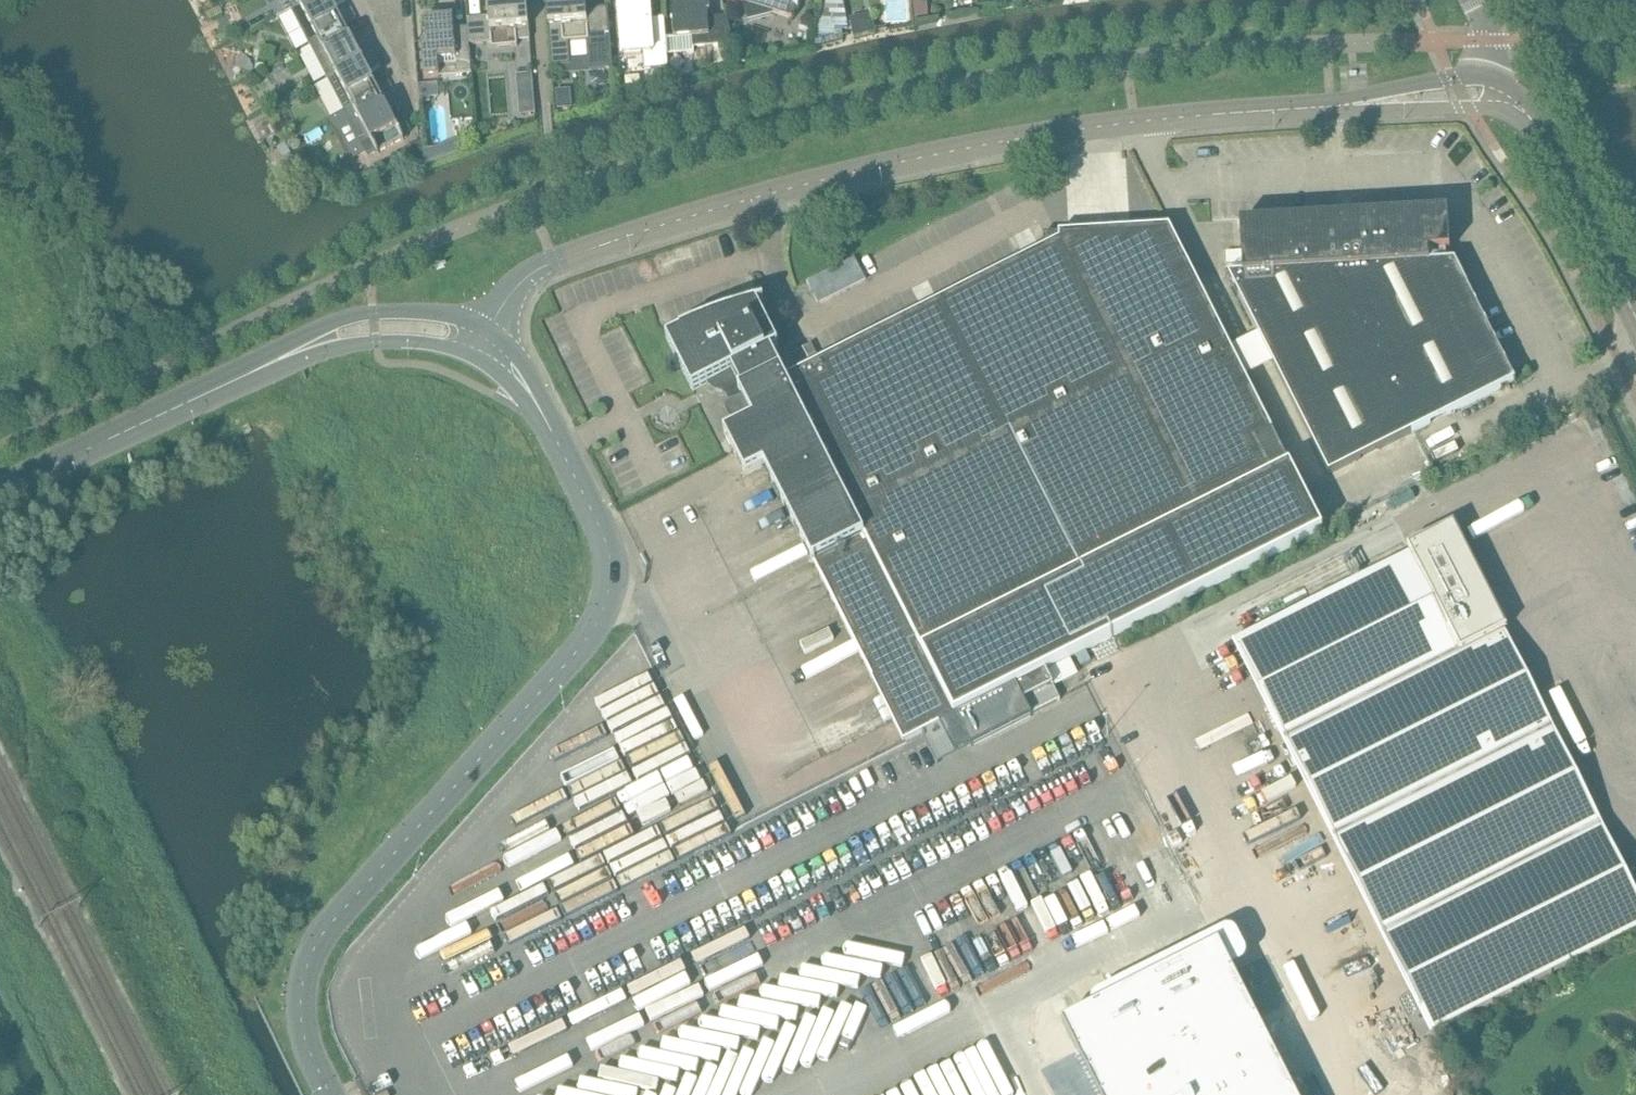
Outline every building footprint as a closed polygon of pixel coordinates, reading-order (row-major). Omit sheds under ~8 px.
[(280,17),(297,51),(309,44),(345,26),(335,6),(346,0),(345,0),(313,0),(292,11),(280,17)] [(288,12),(292,10),(292,11),(313,0),(281,0),(288,12)] [(586,0),(547,0),(552,67),(571,65),(570,42),(588,41),(590,71),(613,69),(610,33),(608,7),(587,9),(586,0)] [(666,38),(665,38),(664,19),(651,19),(650,5),(638,6),(638,0),(633,1),(633,0),(622,0),(622,2),(618,2),(621,54),(643,52),(644,70),(667,68),(666,55),(667,55),(666,38)] [(666,38),(667,55),(694,54),(694,47),(734,44),(727,17),(711,18),(709,0),(676,0),(672,0),(675,38),(666,38)] [(748,6),(752,19),(771,14),(793,21),(796,9),(799,10),(800,4),(798,4),(799,0),(728,0),(748,6)] [(914,1),(916,22),(930,21),(928,0),(914,1)] [(468,19),(468,27),(470,45),(491,43),(492,48),(518,46),(517,41),(530,40),(527,1),(488,4),(489,17),(468,19)] [(818,35),(816,47),(841,42),(840,34),(847,31),(841,1),(825,2),(818,35)] [(219,9),(206,16),(209,23),(223,16),(219,9)] [(472,72),(470,45),(468,27),(454,29),(453,15),(425,18),(427,41),(421,41),(424,78),(440,77),(439,60),(455,59),(456,73),(472,72)] [(345,26),(309,44),(327,78),(373,54),(366,40),(355,45),(345,26)] [(373,54),(327,78),(345,112),(380,93),(370,73),(380,67),(373,54)] [(438,84),(419,85),(420,104),(430,103),(430,98),(438,98),(438,84)] [(570,90),(557,91),(558,109),(571,108),(570,90)] [(380,93),(345,112),(369,158),(404,140),(390,113),(380,93)] [(535,94),(519,96),(521,116),(537,115),(535,94)] [(423,141),(411,146),(414,154),(423,150),(423,149),(423,141)] [(434,149),(423,149),(423,150),(424,155),(425,167),(437,162),(434,151),(434,149)] [(1356,217),(1327,219),(1329,269),(1332,269),(1413,432),(1514,381),(1515,383),(1516,382),(1455,261),(1451,261),(1430,263),(1429,252),(1450,251),(1450,250),(1448,212),(1428,213),(1414,213),(1413,217),(1408,215),(1404,213),(1399,212),(1395,211),(1390,211),(1385,211),(1380,212),(1376,212),(1371,214),(1367,215),(1362,218),(1358,220),(1356,217)] [(1249,273),(1226,275),(1227,276),(1229,275),(1229,276),(1329,475),(1413,432),(1332,269),(1329,269),(1327,219),(1317,219),(1315,223),(1307,219),(1299,217),(1291,217),(1283,217),(1275,219),(1268,222),(1261,226),(1258,223),(1240,224),(1241,244),(1246,243),(1249,273)] [(681,331),(667,339),(693,390),(708,382),(710,385),(711,386),(712,387),(713,388),(714,389),(715,389),(716,390),(718,390),(719,391),(720,391),(721,391),(722,392),(723,392),(724,393),(725,394),(726,395),(726,396),(727,397),(728,398),(732,407),(726,409),(730,416),(735,427),(724,433),(734,452),(743,470),(746,475),(765,465),(813,561),(894,722),(904,741),(957,715),(973,746),(1033,716),(1032,714),(1060,700),(1053,686),(1045,670),(1046,670),(1070,657),(1074,656),(1250,567),(1323,531),(1297,481),(1201,290),(1169,227),(1081,232),(1043,235),(1044,248),(786,379),(772,350),(779,347),(759,306),(764,305),(764,302),(750,305),(736,309),(722,314),(708,319),(694,325),(681,331)] [(807,280),(817,302),(868,278),(857,256),(807,280)] [(817,355),(812,344),(795,353),(800,364),(817,355)] [(1236,640),(1425,1014),(1413,1020),(1422,1038),(1435,1031),(1635,930),(1635,882),(1629,885),(1501,630),(1505,628),(1453,526),(1409,548),(1412,552),(1236,640)] [(1063,1023),(1099,1094),(1295,1094),(1228,962),(1224,955),(1223,953),(1222,952),(1220,950),(1218,950),(1217,949),(1215,949),(1213,949),(1211,949),(1209,950),(1198,955),(1180,964),(1092,1009),(1063,1023)]
